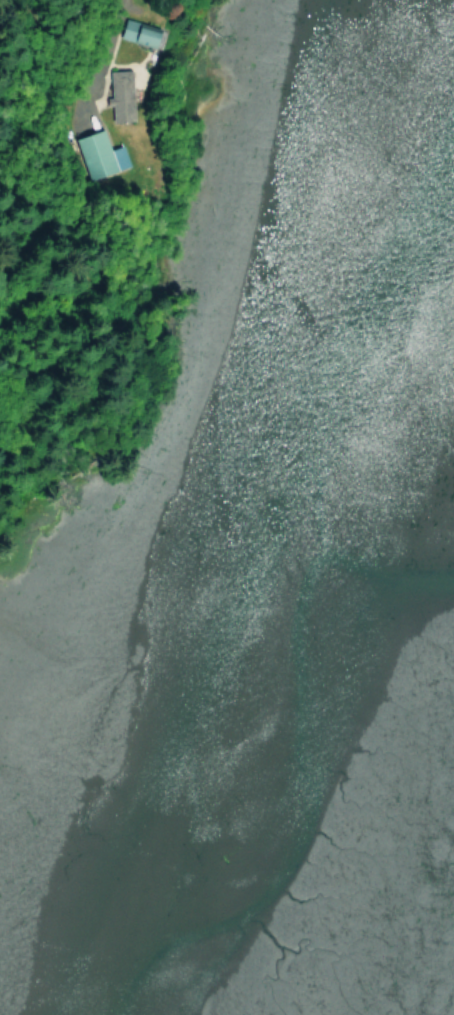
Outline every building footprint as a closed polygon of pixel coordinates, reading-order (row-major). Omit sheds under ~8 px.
[(118,39),(152,46),(156,27),(121,20),(118,39)] [(106,71),(107,97),(103,97),(103,105),(108,105),(109,121),(130,120),(128,70),(106,71)] [(86,180),(127,166),(119,145),(106,149),(99,129),(72,138),(86,180)]
